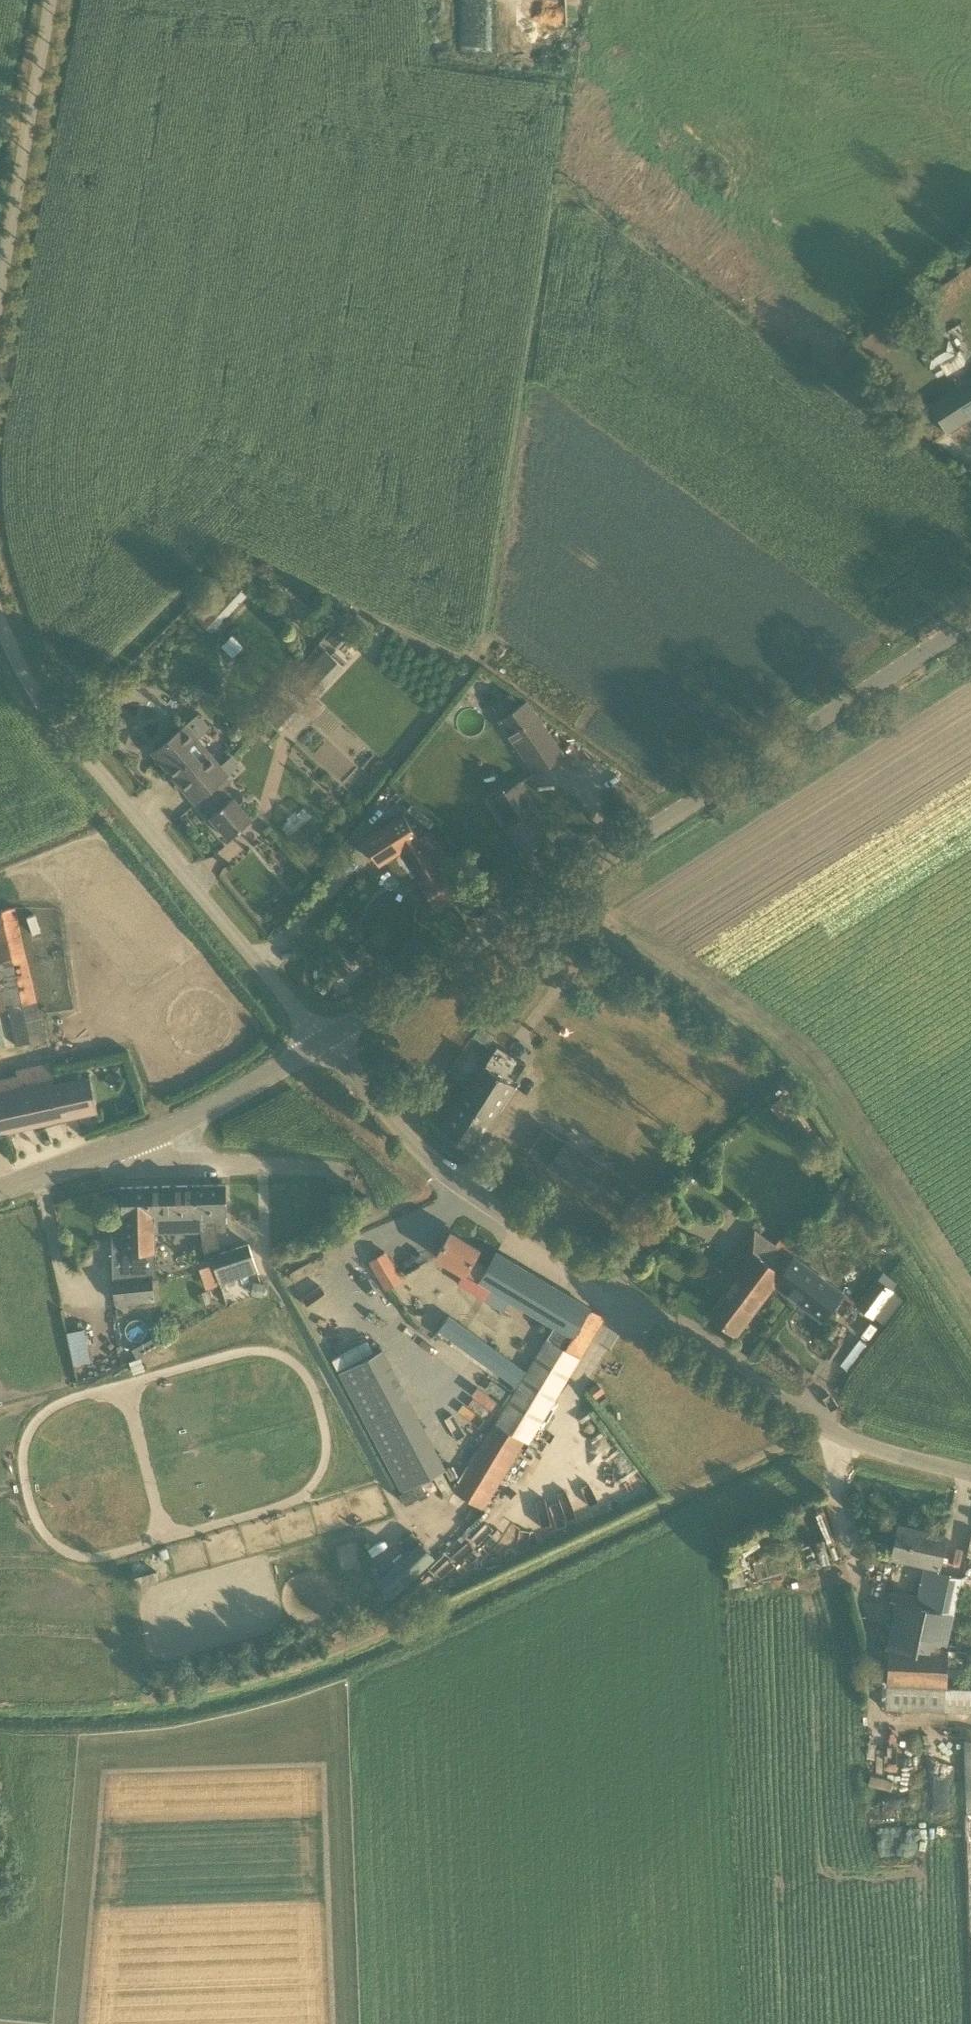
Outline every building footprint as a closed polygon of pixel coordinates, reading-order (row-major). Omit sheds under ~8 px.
[(948,338),(920,354),(928,369),(940,363),(947,374),(965,364),(966,357),(961,349),(956,352),(948,338)] [(929,404),(947,433),(970,418),(970,377),(929,404)] [(311,703),(344,669),(325,650),(292,684),(311,703)] [(563,754),(526,700),(499,718),(537,773),(563,754)] [(196,740),(214,725),(203,713),(185,727),(154,751),(188,791),(219,767),(196,740)] [(253,818),(225,786),(228,783),(225,779),(227,777),(219,767),(188,791),(196,801),(199,798),(212,814),(210,816),(229,838),(253,818)] [(523,853),(548,836),(540,824),(544,822),(519,782),(491,799),(523,853)] [(431,828),(418,837),(402,812),(361,839),(379,865),(399,851),(436,908),(458,894),(445,874),(456,866),(431,828)] [(0,911),(0,974),(7,1010),(34,1003),(11,908),(0,911)] [(42,1040),(34,1003),(7,1010),(15,1046),(42,1040)] [(514,1082),(527,1062),(497,1045),(484,1065),(483,1064),(440,1130),(473,1150),(517,1084),(514,1082)] [(0,1081),(0,1132),(98,1110),(90,1076),(53,1084),(48,1063),(21,1069),(22,1077),(0,1081)] [(220,1283),(258,1270),(249,1243),(221,1253),(218,1242),(217,1232),(226,1231),(226,1184),(194,1185),(192,1222),(198,1222),(199,1232),(201,1232),(202,1244),(205,1255),(210,1256),(210,1258),(219,1285),(220,1285),(220,1283)] [(192,1222),(194,1185),(144,1186),(143,1214),(151,1214),(151,1233),(152,1271),(136,1271),(136,1276),(114,1280),(115,1304),(155,1300),(153,1275),(156,1275),(155,1233),(199,1232),(198,1222),(192,1222)] [(114,1280),(136,1276),(136,1271),(152,1271),(151,1233),(151,1214),(143,1214),(144,1186),(121,1187),(122,1253),(113,1253),(114,1280)] [(357,1211),(368,1212),(369,1196),(365,1197),(358,1197),(357,1211)] [(487,1266),(473,1258),(479,1249),(450,1232),(435,1258),(463,1275),(464,1274),(490,1290),(554,1328),(528,1371),(449,1315),(435,1335),(514,1393),(455,1492),(484,1510),(525,1441),(529,1443),(604,1317),(495,1252),(487,1266)] [(772,1242),(760,1259),(745,1247),(720,1279),(730,1286),(709,1314),(735,1333),(774,1283),(796,1255),(794,1253),(791,1256),(772,1242)] [(387,1289),(401,1280),(385,1252),(371,1261),(387,1289)] [(822,1319),(844,1292),(796,1255),(774,1283),(822,1319)] [(897,1282),(882,1272),(858,1305),(873,1316),(873,1315),(883,1322),(894,1307),(886,1301),(894,1290),(892,1288),(897,1282)] [(65,1330),(72,1363),(89,1360),(82,1327),(65,1330)] [(443,1467),(381,1353),(339,1375),(401,1489),(443,1467)] [(600,1454),(617,1481),(637,1468),(622,1443),(620,1445),(596,1408),(578,1419),(600,1454)] [(425,1492),(420,1481),(402,1490),(399,1492),(405,1503),(425,1492)] [(939,1567),(946,1536),(899,1525),(892,1556),(939,1567)] [(409,1546),(376,1578),(392,1595),(435,1555),(419,1537),(409,1546)] [(752,1562),(756,1577),(797,1566),(792,1550),(752,1562)] [(961,1576),(937,1571),(929,1608),(894,1601),(888,1634),(885,1683),(885,1709),(970,1711),(970,1688),(944,1686),(947,1637),(961,1576)]
